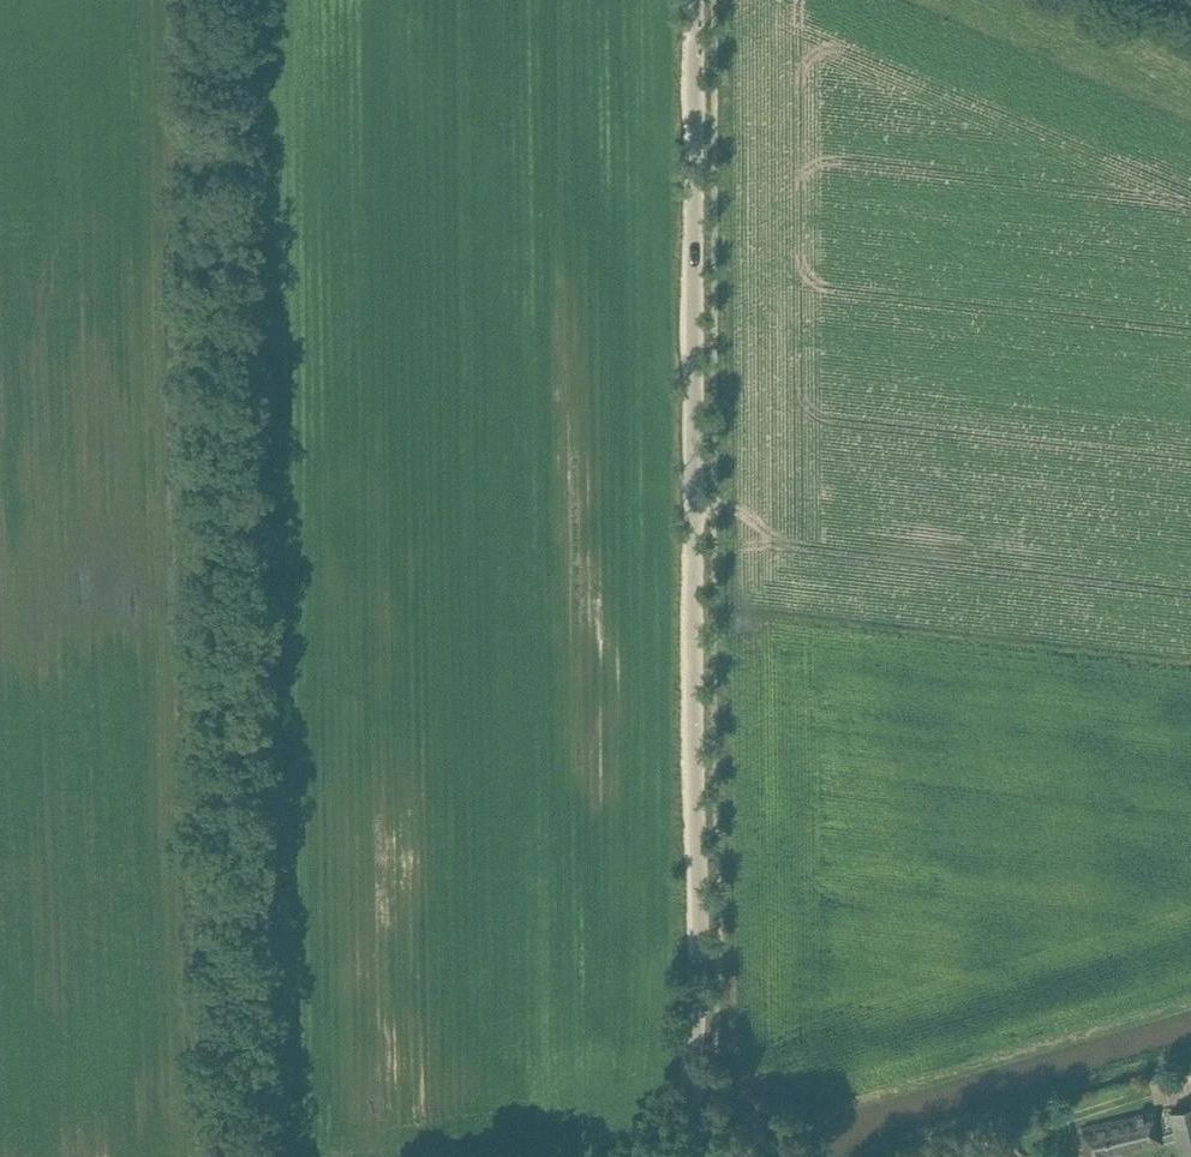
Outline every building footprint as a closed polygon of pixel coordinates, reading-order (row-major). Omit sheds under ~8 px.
[(1175,1139),(1179,1156),(1181,1156),(1190,1155),(1190,1108),(1169,1112),(1173,1132),(1160,1135),(1155,1112),(1082,1127),(1088,1156),(1111,1156),(1110,1154),(1161,1144),(1161,1142),(1175,1139)]
